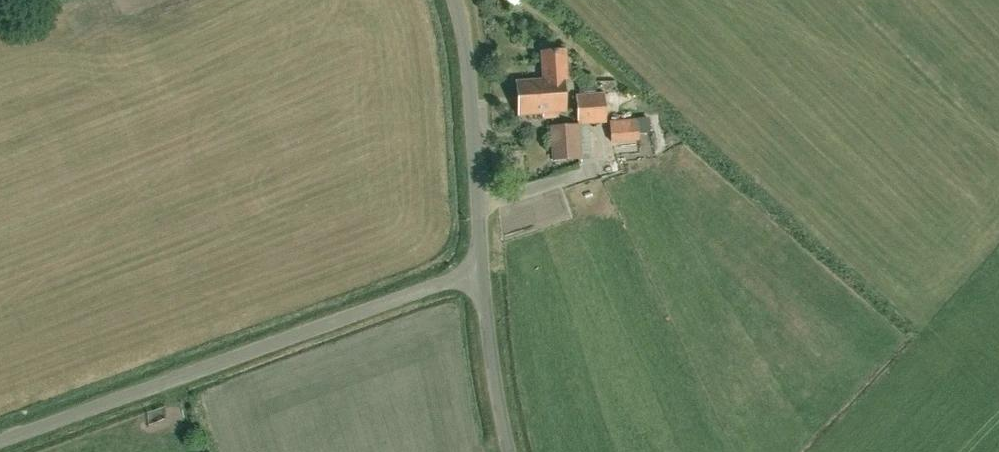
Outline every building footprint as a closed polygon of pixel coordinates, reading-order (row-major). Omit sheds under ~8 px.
[(550,103),(551,112),(566,111),(563,80),(567,80),(565,50),(541,51),(543,79),(549,79),(550,99),(553,99),(554,103),(550,103)] [(518,115),(551,112),(550,103),(554,103),(553,99),(550,99),(549,79),(543,79),(515,81),(518,115)] [(607,123),(606,119),(605,93),(576,94),(577,125),(607,123)] [(649,117),(638,119),(638,118),(609,120),(610,143),(639,141),(639,135),(650,133),(649,117)] [(552,127),(552,136),(554,159),(578,157),(575,125),(552,127)]
